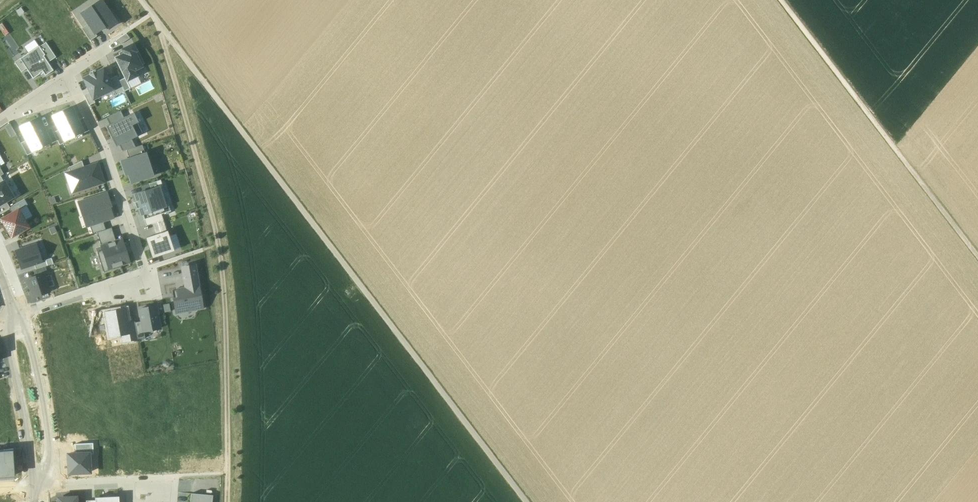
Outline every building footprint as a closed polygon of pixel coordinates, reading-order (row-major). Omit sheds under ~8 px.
[(117,23),(102,0),(82,14),(89,24),(95,34),(107,26),(109,29),(117,23)] [(95,34),(89,24),(82,29),(91,41),(97,37),(95,34)] [(121,45),(130,39),(127,34),(117,41),(121,45)] [(47,43),(40,47),(45,56),(44,56),(48,63),(56,57),(47,43)] [(143,67),(133,45),(123,50),(125,53),(115,57),(125,78),(127,83),(138,77),(135,71),(143,67)] [(39,47),(20,59),(27,69),(34,79),(41,74),(40,73),(43,72),(46,76),(54,71),(48,63),(44,56),(45,56),(40,47),(39,47)] [(22,72),(27,69),(20,59),(15,62),(22,72)] [(90,93),(94,100),(100,97),(101,97),(108,93),(114,90),(110,80),(104,69),(97,72),(97,71),(90,75),(90,76),(83,79),(90,93)] [(117,76),(110,80),(114,90),(117,96),(125,92),(120,81),(117,76)] [(125,78),(120,81),(125,92),(130,89),(127,83),(125,78)] [(94,100),(90,93),(84,95),(90,106),(95,103),(94,100)] [(60,129),(65,140),(83,131),(78,121),(71,108),(53,117),(60,129)] [(107,118),(110,125),(124,118),(121,111),(107,118)] [(110,125),(106,126),(116,147),(120,145),(132,139),(144,134),(134,113),(124,118),(110,125)] [(78,121),(83,131),(84,134),(90,131),(83,118),(78,121)] [(28,140),(33,151),(50,142),(45,132),(39,119),(21,128),(28,140)] [(11,137),(16,134),(10,123),(4,126),(11,137)] [(51,144),(58,141),(54,132),(52,128),(45,132),(50,142),(51,144)] [(60,129),(54,132),(58,141),(60,145),(66,142),(65,140),(60,129)] [(132,139),(120,145),(122,152),(127,151),(136,148),(132,139)] [(28,140),(21,143),(27,156),(34,153),(33,151),(28,140)] [(130,158),(145,153),(142,145),(136,148),(127,151),(130,158)] [(131,184),(154,176),(146,153),(145,153),(130,158),(121,161),(124,171),(127,170),(131,184)] [(71,173),(85,169),(82,162),(69,168),(71,173)] [(71,173),(67,174),(73,192),(103,182),(98,165),(85,169),(71,173)] [(149,184),(151,190),(159,187),(163,186),(161,180),(149,184)] [(4,181),(0,183),(0,206),(14,198),(4,181)] [(162,194),(159,187),(151,190),(134,195),(136,202),(135,202),(137,210),(139,209),(141,215),(143,215),(166,207),(162,194)] [(103,221),(114,218),(109,203),(111,203),(108,193),(79,202),(86,226),(90,225),(103,221)] [(10,208),(13,214),(19,210),(28,205),(25,200),(10,208)] [(166,207),(143,215),(147,226),(153,224),(163,220),(162,215),(171,212),(169,206),(166,207)] [(2,220),(12,237),(18,234),(29,228),(19,210),(13,214),(2,220)] [(156,236),(167,232),(163,220),(153,224),(156,236)] [(106,231),(103,221),(90,225),(93,235),(97,233),(106,231)] [(101,246),(117,242),(112,228),(106,231),(97,233),(101,246)] [(156,236),(146,239),(153,258),(173,251),(167,232),(156,236)] [(130,263),(122,240),(117,242),(101,246),(103,251),(97,252),(101,264),(106,263),(109,271),(122,267),(121,265),(130,263)] [(16,252),(21,268),(35,263),(42,261),(37,245),(16,252)] [(42,261),(35,263),(37,269),(53,264),(51,258),(42,261)] [(182,268),(185,282),(198,280),(195,265),(182,268)] [(49,292),(43,274),(28,279),(34,298),(49,292)] [(172,291),(174,299),(176,311),(188,308),(190,306),(194,305),(197,307),(203,306),(198,280),(185,282),(186,288),(179,290),(172,291)] [(128,306),(100,310),(101,313),(103,313),(107,337),(119,335),(121,342),(133,340),(128,306)] [(139,309),(142,321),(144,332),(144,331),(148,331),(156,330),(156,329),(160,329),(156,306),(151,307),(145,308),(139,309)] [(144,332),(142,321),(134,323),(138,340),(145,338),(144,331),(144,332)] [(93,443),(75,444),(76,455),(89,454),(89,455),(94,454),(93,443)] [(14,450),(0,451),(0,476),(16,475),(14,450)] [(69,473),(90,472),(89,455),(89,454),(76,455),(68,455),(69,473)]
